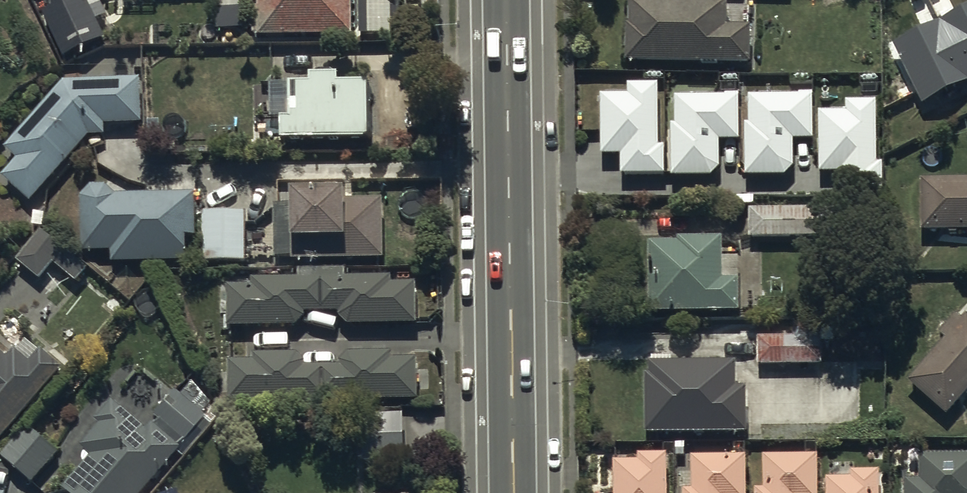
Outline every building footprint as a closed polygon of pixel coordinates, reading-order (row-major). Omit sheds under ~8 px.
[(43,17),(66,62),(104,43),(83,0),(76,0),(43,17)] [(260,11),(252,11),(252,43),(353,41),(352,0),(260,0),(260,11)] [(358,38),(399,38),(399,0),(358,0),(358,38)] [(628,4),(627,66),(750,68),(751,31),(728,31),(728,6),(628,4)] [(892,41),(922,100),(966,78),(966,4),(892,41)] [(301,85),(290,85),(290,120),(280,120),(282,145),(370,145),(370,87),(339,87),(339,80),(301,80),(301,85)] [(627,92),(599,92),(599,151),(619,152),(619,174),(664,174),(664,143),(656,143),(656,80),(627,80),(627,92)] [(0,172),(0,180),(31,205),(89,140),(105,140),(105,128),(141,127),(140,83),(63,84),(4,150),(13,158),(0,172)] [(812,91),(748,91),(749,118),(745,118),(745,171),(785,171),(793,162),(793,136),(813,135),(812,91)] [(738,92),(674,92),(674,120),(670,120),(671,172),(710,172),(719,163),(719,137),(738,137),(738,92)] [(846,107),(819,107),(818,167),(839,167),(839,190),(884,190),(884,158),(875,158),(875,96),(846,96),(846,107)] [(922,188),(922,234),(966,235),(966,185),(922,184),(922,188)] [(79,198),(78,198),(80,252),(110,251),(111,267),(184,265),(184,239),(196,238),(195,197),(116,199),(115,198),(114,197),(114,196),(113,195),(112,194),(111,193),(110,192),(109,192),(108,191),(107,190),(106,190),(104,189),(103,189),(102,188),(101,188),(99,188),(98,188),(97,188),(96,188),(94,188),(93,188),(92,188),(91,189),(89,189),(88,190),(87,190),(86,191),(85,192),(84,192),(83,193),(82,194),(81,195),(80,196),(80,197),(79,198)] [(347,197),(293,197),(292,263),(384,265),(385,206),(347,205),(347,197)] [(834,213),(750,212),(750,243),(834,244),(834,213)] [(246,213),(204,213),(204,266),(246,266),(246,213)] [(39,283),(53,266),(78,285),(90,270),(42,231),(16,265),(39,283)] [(679,247),(649,247),(649,318),(740,318),(740,285),(722,285),(722,244),(680,244),(679,247)] [(300,282),(229,282),(230,329),(297,328),(305,322),(305,316),(338,317),(347,328),(417,328),(417,286),(391,287),(391,280),(345,280),(345,272),(299,272),(300,282)] [(907,385),(947,421),(966,398),(966,319),(966,318),(962,323),(956,317),(939,335),(946,341),(907,385)] [(794,338),(758,339),(758,367),(823,367),(822,326),(794,326),(794,338)] [(38,357),(23,344),(10,361),(0,353),(0,445),(72,360),(54,344),(45,355),(42,353),(38,357)] [(254,363),(229,363),(229,406),(417,404),(417,361),(392,362),(392,356),(349,356),(339,369),(306,369),(305,368),(305,367),(305,366),(304,366),(304,365),(304,364),(303,364),(303,363),(302,363),(302,362),(301,361),(301,360),(300,360),(299,359),(298,358),(297,358),(297,357),(254,358),(254,363)] [(645,378),(645,438),(749,438),(749,391),(738,391),(737,366),(647,367),(647,378),(645,378)] [(175,393),(155,416),(184,442),(205,419),(203,416),(213,405),(191,386),(180,398),(175,393)] [(63,492),(147,492),(181,455),(151,429),(146,434),(114,405),(94,427),(98,430),(80,449),(92,460),(63,492)] [(405,464),(403,418),(403,413),(361,414),(363,465),(405,464)] [(27,428),(1,458),(32,486),(59,456),(27,428)] [(614,464),(614,492),(668,492),(668,458),(638,458),(639,464),(614,464)] [(746,459),(692,460),(692,492),(747,492),(746,459)] [(905,482),(905,492),(966,492),(966,459),(920,459),(920,482),(905,482)] [(819,460),(763,460),(763,492),(756,492),(819,492),(819,460)] [(826,480),(826,492),(880,492),(880,474),(851,474),(851,480),(826,480)]
